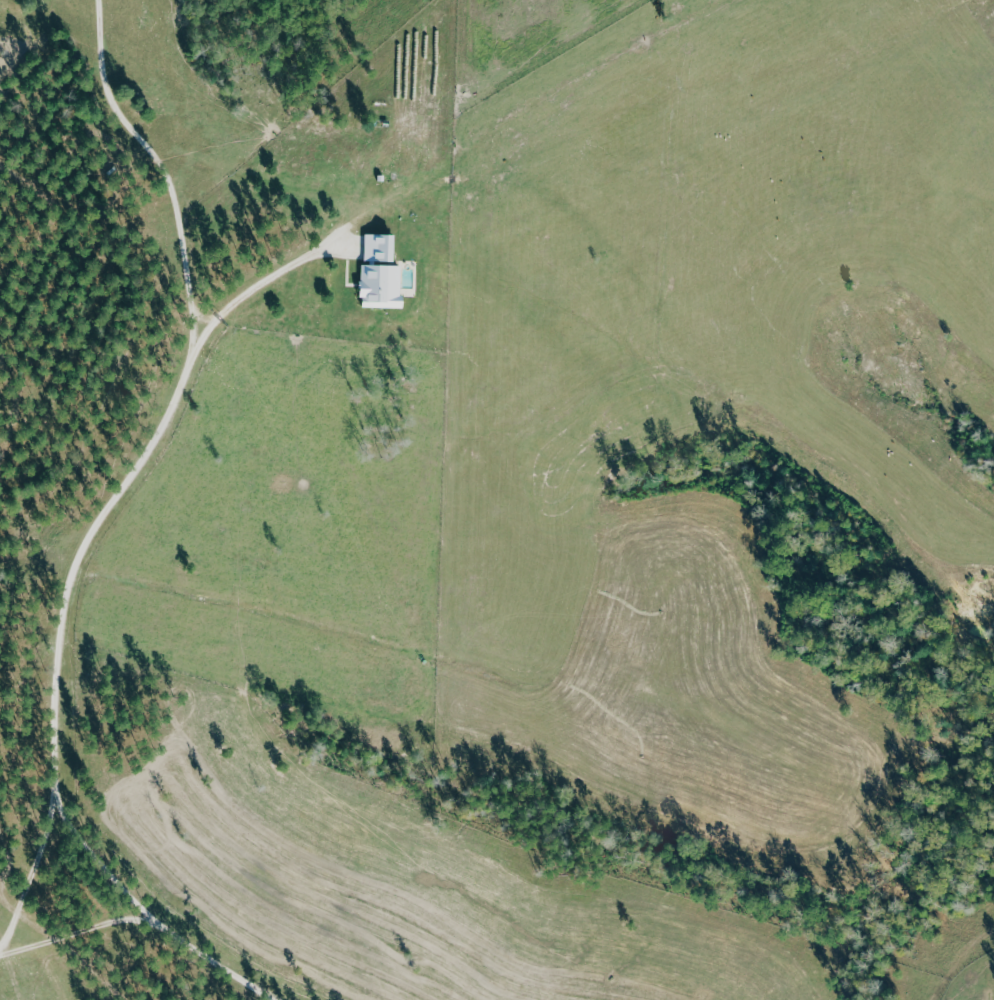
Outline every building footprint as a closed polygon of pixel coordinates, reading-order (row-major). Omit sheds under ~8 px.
[(366,261),(397,262),(398,235),(367,234),(366,261)] [(362,308),(405,308),(406,279),(412,279),(413,266),(362,266),(362,308)]
